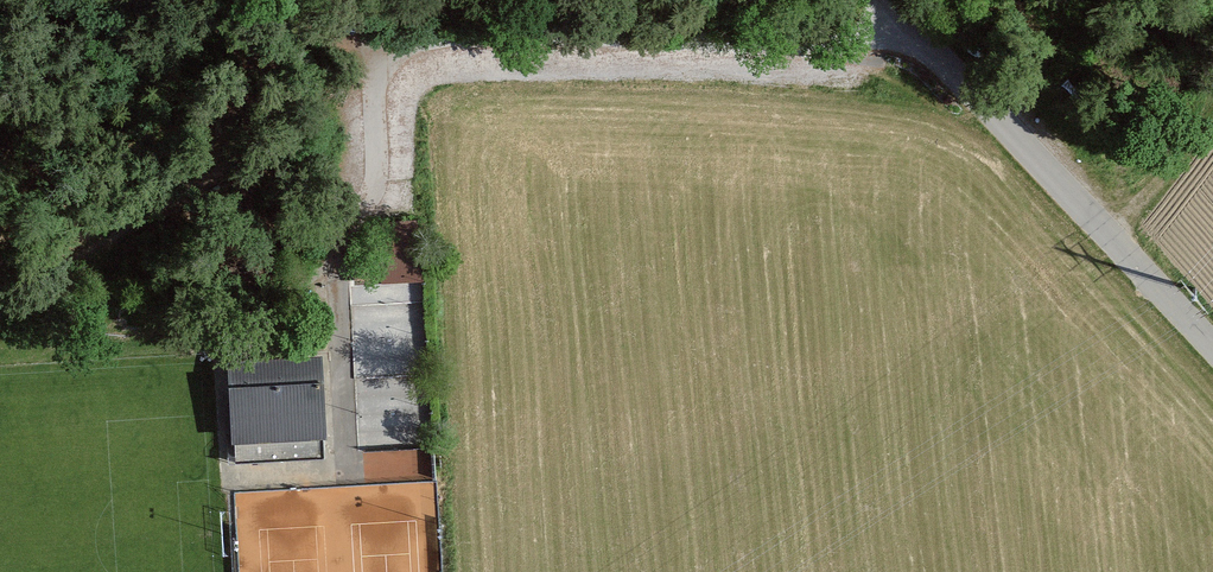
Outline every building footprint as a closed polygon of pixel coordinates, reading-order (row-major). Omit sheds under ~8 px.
[(228,349),(237,480),(333,474),(324,342),(228,349)]
